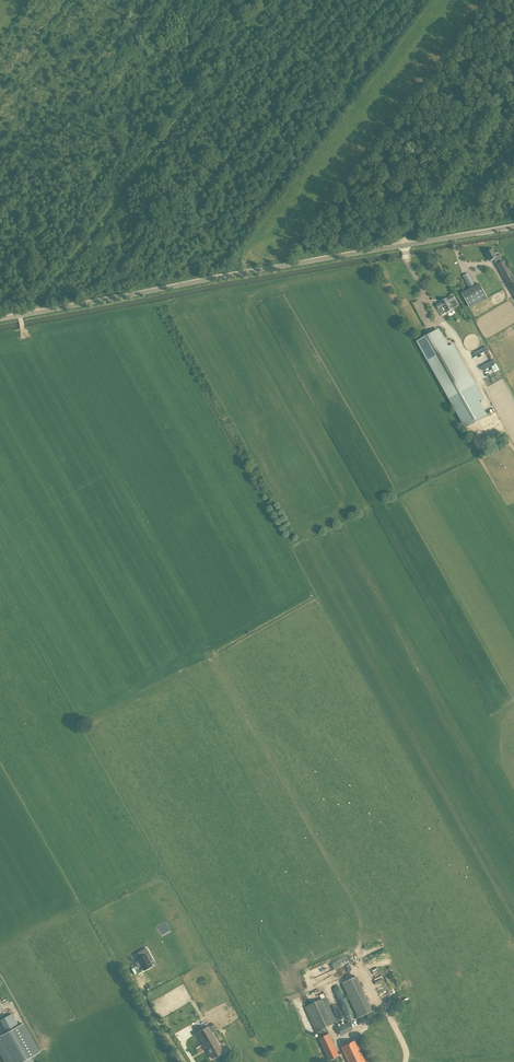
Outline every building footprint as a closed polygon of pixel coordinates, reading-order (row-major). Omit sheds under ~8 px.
[(490,261),(495,259),(497,264),(496,264),(513,296),(513,277),(504,260),(503,261),(500,255),(497,257),(492,248),(485,252),(490,261)] [(468,273),(463,276),(470,289),(473,287),(472,286),(474,285),(468,273)] [(470,289),(462,293),(470,307),(487,297),(479,283),(473,287),(470,289)] [(436,305),(438,309),(440,308),(443,314),(447,312),(453,308),(458,305),(453,295),(446,299),(445,297),(442,299),(443,301),(436,305)] [(438,329),(417,341),(466,426),(486,415),(438,329)] [(488,350),(486,346),(473,353),(475,357),(488,350)] [(480,366),(482,370),(496,363),(493,359),(480,366)] [(138,961),(135,963),(138,967),(141,966),(144,971),(152,966),(150,962),(153,960),(147,948),(140,952),(142,956),(138,958),(137,959),(138,961)] [(356,976),(342,983),(359,1018),(373,1011),(356,976)] [(352,1018),(340,985),(333,987),(337,998),(330,1000),(337,1020),(344,1017),(345,1020),(352,1018)] [(319,1038),(329,1060),(339,1056),(329,1033),(325,1035),(322,1029),(336,1022),(325,998),(305,1007),(316,1031),(319,1038)] [(19,1025),(12,1013),(2,1019),(9,1031),(19,1025)] [(353,1030),(349,1022),(338,1027),(341,1035),(353,1030)] [(30,1057),(38,1052),(22,1024),(0,1036),(0,1053),(5,1061),(33,1061),(30,1057)] [(208,1026),(197,1033),(212,1058),(223,1052),(208,1026)] [(341,1047),(349,1061),(367,1061),(356,1040),(341,1047)]
